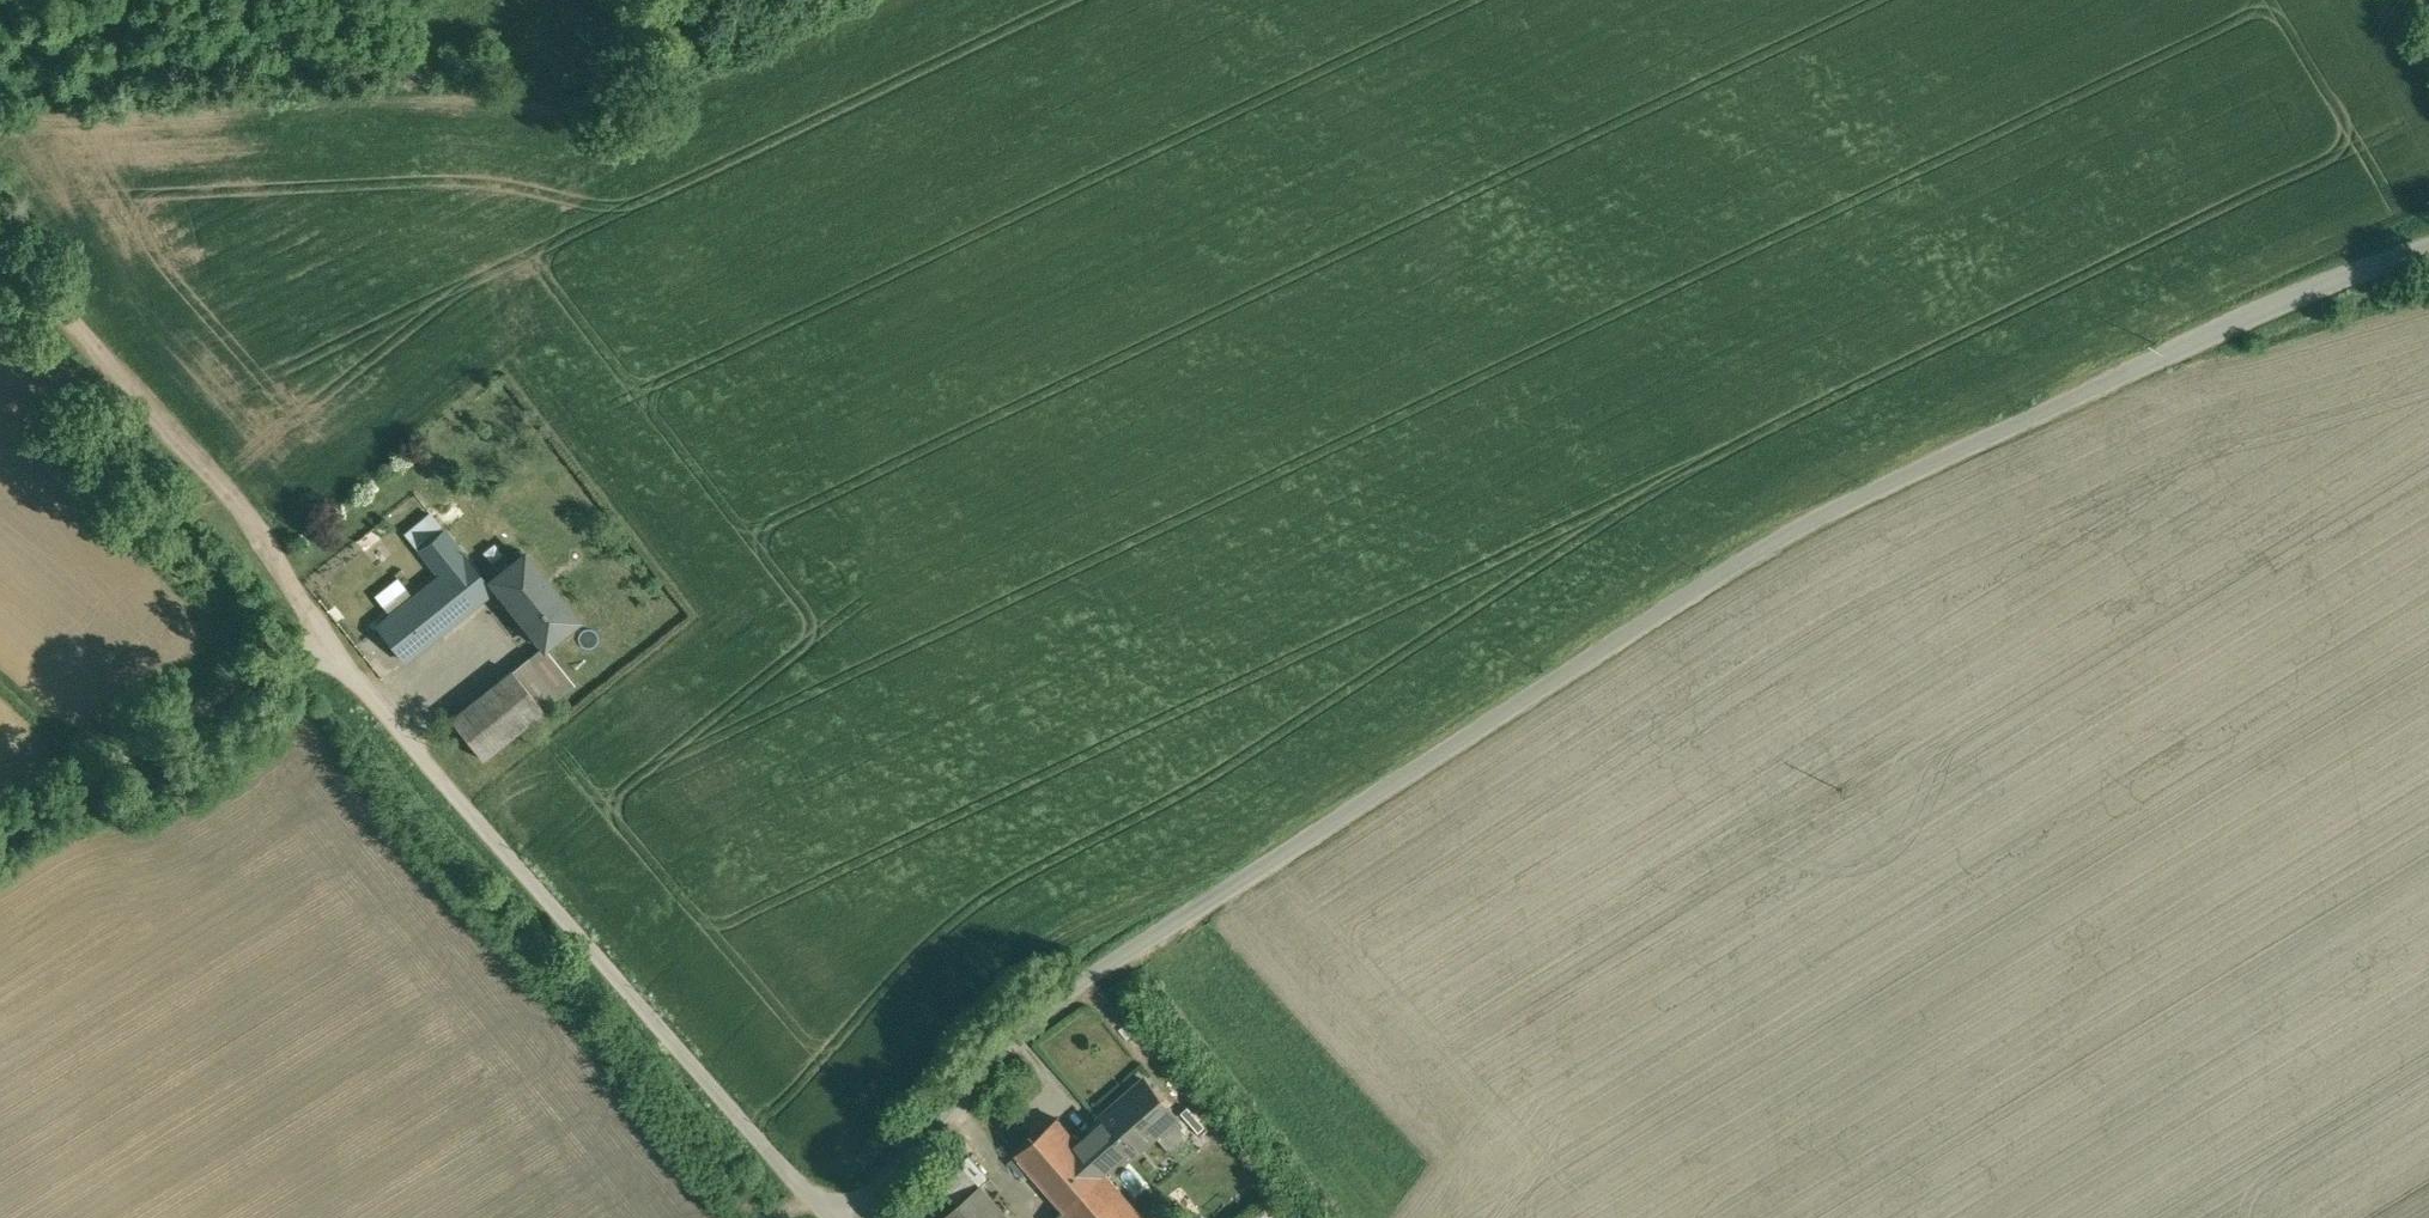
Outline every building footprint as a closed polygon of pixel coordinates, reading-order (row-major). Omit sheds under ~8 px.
[(442,575),(379,625),(406,659),(493,589),(487,582),(445,529),(421,549),(442,575)] [(545,578),(529,590),(508,565),(487,582),(493,589),(497,586),(511,605),(544,646),(577,619),(545,578)] [(561,695),(530,656),(513,670),(544,708),(561,695)] [(513,670),(452,719),(483,757),(544,708),(513,670)] [(1146,1079),(1101,1118),(1104,1122),(1080,1143),(1098,1164),(1122,1143),(1132,1154),(1177,1115),(1146,1079)] [(1058,1118),(1016,1154),(1073,1217),(1145,1217),(1080,1143),(1058,1118)] [(980,1185),(942,1217),(1009,1217),(980,1185)]
